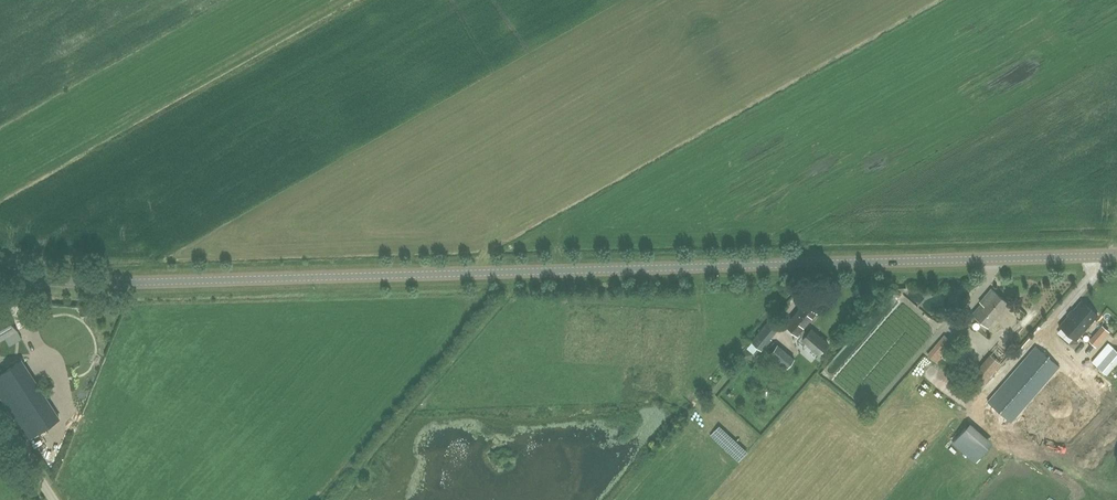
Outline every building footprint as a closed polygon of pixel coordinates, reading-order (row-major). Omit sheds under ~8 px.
[(988,326),(1009,303),(992,288),(980,301),(982,303),(973,313),(988,326)] [(1076,340),(1098,315),(1081,300),(1060,325),(1074,338),(1076,340)] [(804,303),(786,325),(797,335),(799,333),(805,338),(806,336),(811,340),(808,344),(819,353),(828,343),(811,329),(808,333),(803,329),(816,313),(804,303)] [(17,330),(6,310),(0,314),(0,340),(17,330)] [(1110,332),(1102,325),(1089,341),(1096,347),(1101,342),(1106,336),(1110,332)] [(760,329),(750,341),(762,351),(772,340),(760,329)] [(939,357),(953,342),(944,334),(931,350),(939,357)] [(1076,340),(1074,338),(1069,343),(1074,348),(1079,342),(1076,340)] [(768,355),(764,361),(771,367),(776,362),(785,370),(795,358),(786,351),(778,344),(768,355)] [(1116,363),(1116,351),(1109,344),(1093,361),(1107,374),(1116,363)] [(1011,422),(1059,367),(1036,346),(988,401),(1011,422)] [(17,360),(11,349),(0,355),(0,369),(17,360)] [(977,391),(987,380),(1001,364),(990,355),(976,371),(966,382),(977,391)] [(0,374),(0,395),(9,409),(24,432),(28,438),(59,418),(21,360),(0,374)]
